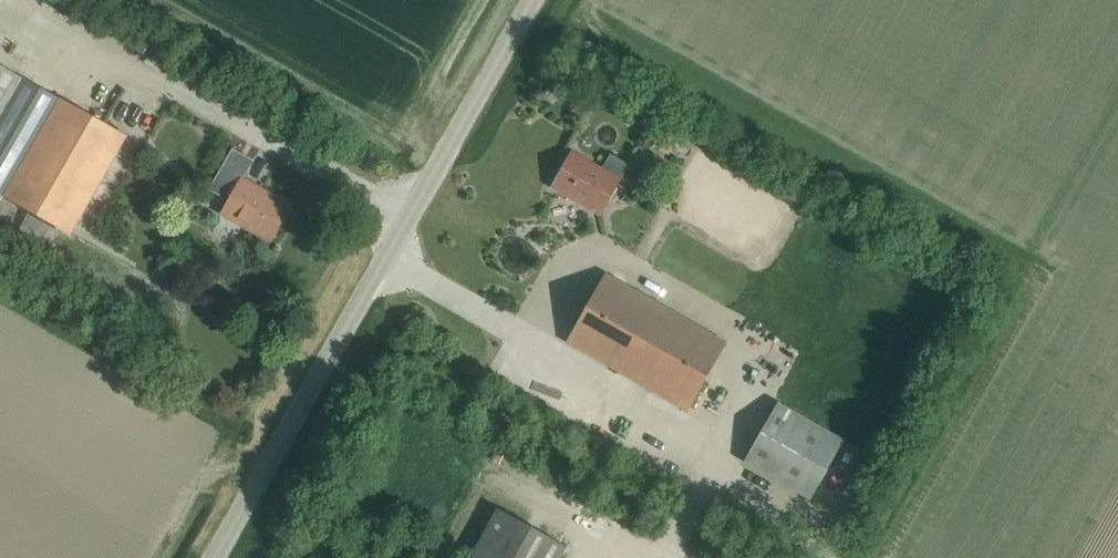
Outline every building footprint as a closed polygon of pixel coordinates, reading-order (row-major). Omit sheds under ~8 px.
[(23,77),(0,64),(0,118),(23,77)] [(89,69),(85,79),(103,87),(108,77),(89,69)] [(54,95),(23,77),(0,118),(0,189),(54,95)] [(0,189),(0,192),(70,232),(125,136),(54,95),(0,189)] [(646,123),(639,139),(655,146),(662,131),(646,123)] [(680,145),(680,166),(702,166),(702,145),(680,145)] [(599,214),(619,179),(572,152),(552,187),(599,214)] [(269,241),(289,205),(242,178),(222,214),(269,241)] [(687,410),(725,342),(606,274),(567,342),(687,410)] [(810,499),(844,440),(777,402),(744,461),(810,499)] [(565,545),(496,508),(468,557),(558,557),(565,545)]
